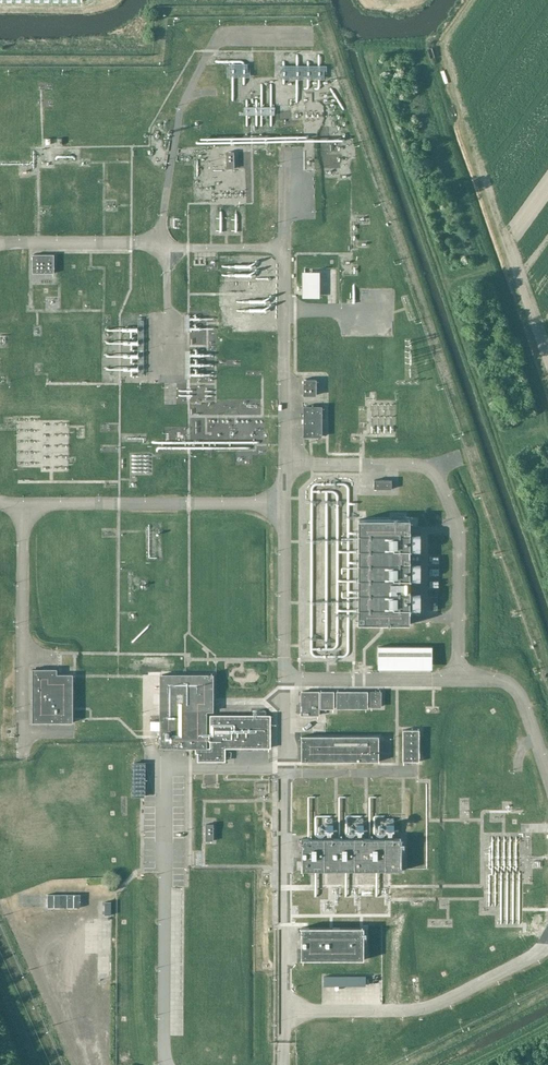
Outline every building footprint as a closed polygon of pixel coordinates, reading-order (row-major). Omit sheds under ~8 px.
[(30,12),(30,0),(0,0),(0,12),(30,12)] [(296,87),(313,87),(312,51),(290,51),(290,62),(277,62),(278,83),(288,83),(288,94),(296,94),(296,87)] [(256,83),(256,104),(265,104),(266,84),(256,83)] [(238,104),(237,125),(266,126),(266,105),(238,104)] [(54,273),(55,254),(33,254),(33,273),(54,273)] [(185,345),(201,345),(200,316),(184,317),(185,345)] [(147,326),(153,325),(152,317),(145,319),(147,326)] [(304,380),(304,396),(317,396),(316,380),(304,380)] [(322,437),(322,406),(304,406),(304,437),(322,437)] [(187,432),(199,431),(198,416),(187,417),(187,432)] [(391,480),(374,480),(374,489),(391,489),(391,480)] [(358,519),(358,624),(410,624),(410,520),(358,519)] [(343,548),(331,549),(335,596),(347,595),(343,548)] [(378,647),(378,664),(432,664),(432,647),(378,647)] [(32,722),(73,722),(73,674),(57,674),(57,669),(33,669),(32,722)] [(207,674),(207,671),(160,671),(160,721),(151,721),(151,730),(160,730),(160,748),(205,748),(206,761),(226,761),(226,748),(271,748),(271,715),(207,714),(207,711),(214,711),(214,674),(207,674)] [(320,715),(320,691),(301,691),(300,715),(320,715)] [(335,708),(335,691),(321,691),(321,709),(335,708)] [(368,708),(369,691),(337,691),(337,708),(368,708)] [(370,707),(382,707),(382,691),(371,691),(370,707)] [(403,729),(403,761),(420,761),(420,730),(403,729)] [(301,761),(302,761),(379,761),(379,736),(301,736),(301,761)] [(133,797),(145,797),(145,762),(134,761),(133,797)] [(369,820),(368,828),(386,831),(387,822),(369,820)] [(301,870),(402,871),(402,838),(301,838),(301,870)] [(74,893),(32,891),(31,905),(73,907),(74,893)] [(30,906),(31,893),(13,892),(13,905),(30,906)] [(77,924),(78,937),(91,937),(91,924),(77,924)] [(301,927),(301,960),(364,959),(364,927),(301,927)] [(90,940),(78,940),(78,950),(90,950),(90,940)] [(93,995),(103,994),(102,974),(92,975),(93,995)]
